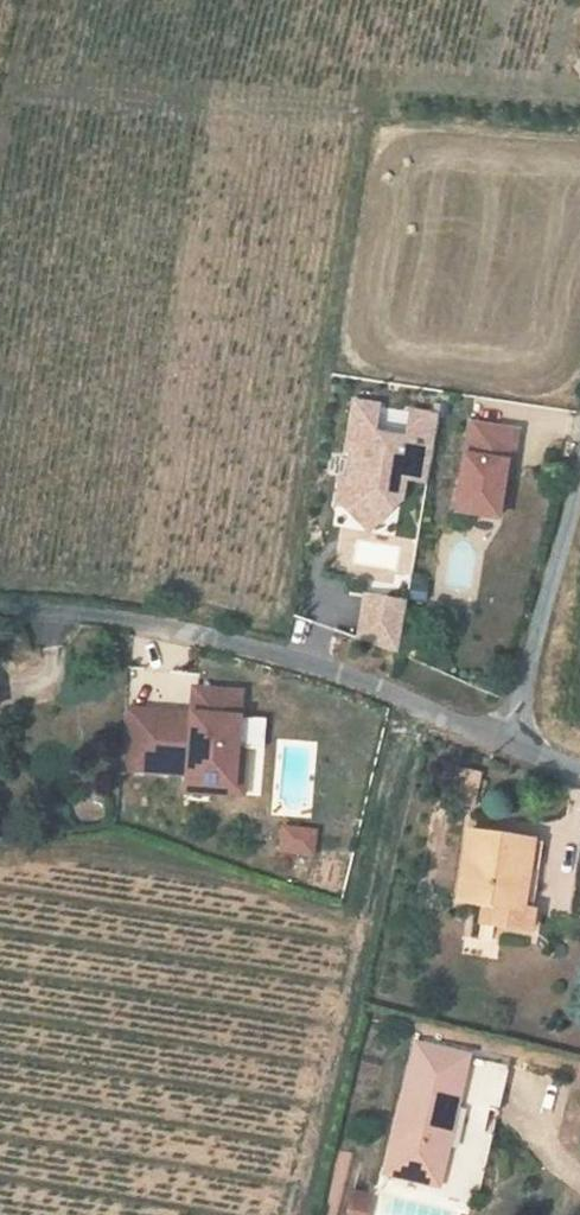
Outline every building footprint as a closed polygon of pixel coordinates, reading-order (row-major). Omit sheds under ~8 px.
[(425,484),(437,411),(348,397),(329,519),(390,529),(398,480),(425,484)] [(451,416),(435,507),(476,514),(482,475),(485,460),(491,461),(497,425),(451,416)] [(482,475),(488,476),(491,461),(485,460),(482,475)] [(395,647),(404,598),(361,590),(351,638),(395,647)] [(151,702),(100,699),(96,760),(162,764),(162,774),(188,775),(187,781),(219,783),(222,736),(222,735),(212,735),(214,706),(216,680),(168,677),(166,703),(166,715),(150,714),(151,702)] [(166,703),(151,702),(150,714),(166,715),(166,703)] [(214,706),(212,735),(222,735),(222,736),(238,737),(240,708),(214,706)] [(279,822),(274,851),(311,857),(316,828),(279,822)] [(499,925),(502,906),(491,905),(497,863),(507,864),(511,836),(434,827),(426,898),(453,901),(451,920),(499,925)] [(507,864),(497,863),(491,905),(502,906),(507,864)] [(470,1105),(480,1057),(388,1040),(362,1170),(414,1181),(432,1097),(470,1105)] [(343,1214),(367,1214),(371,1191),(348,1187),(343,1214)]
